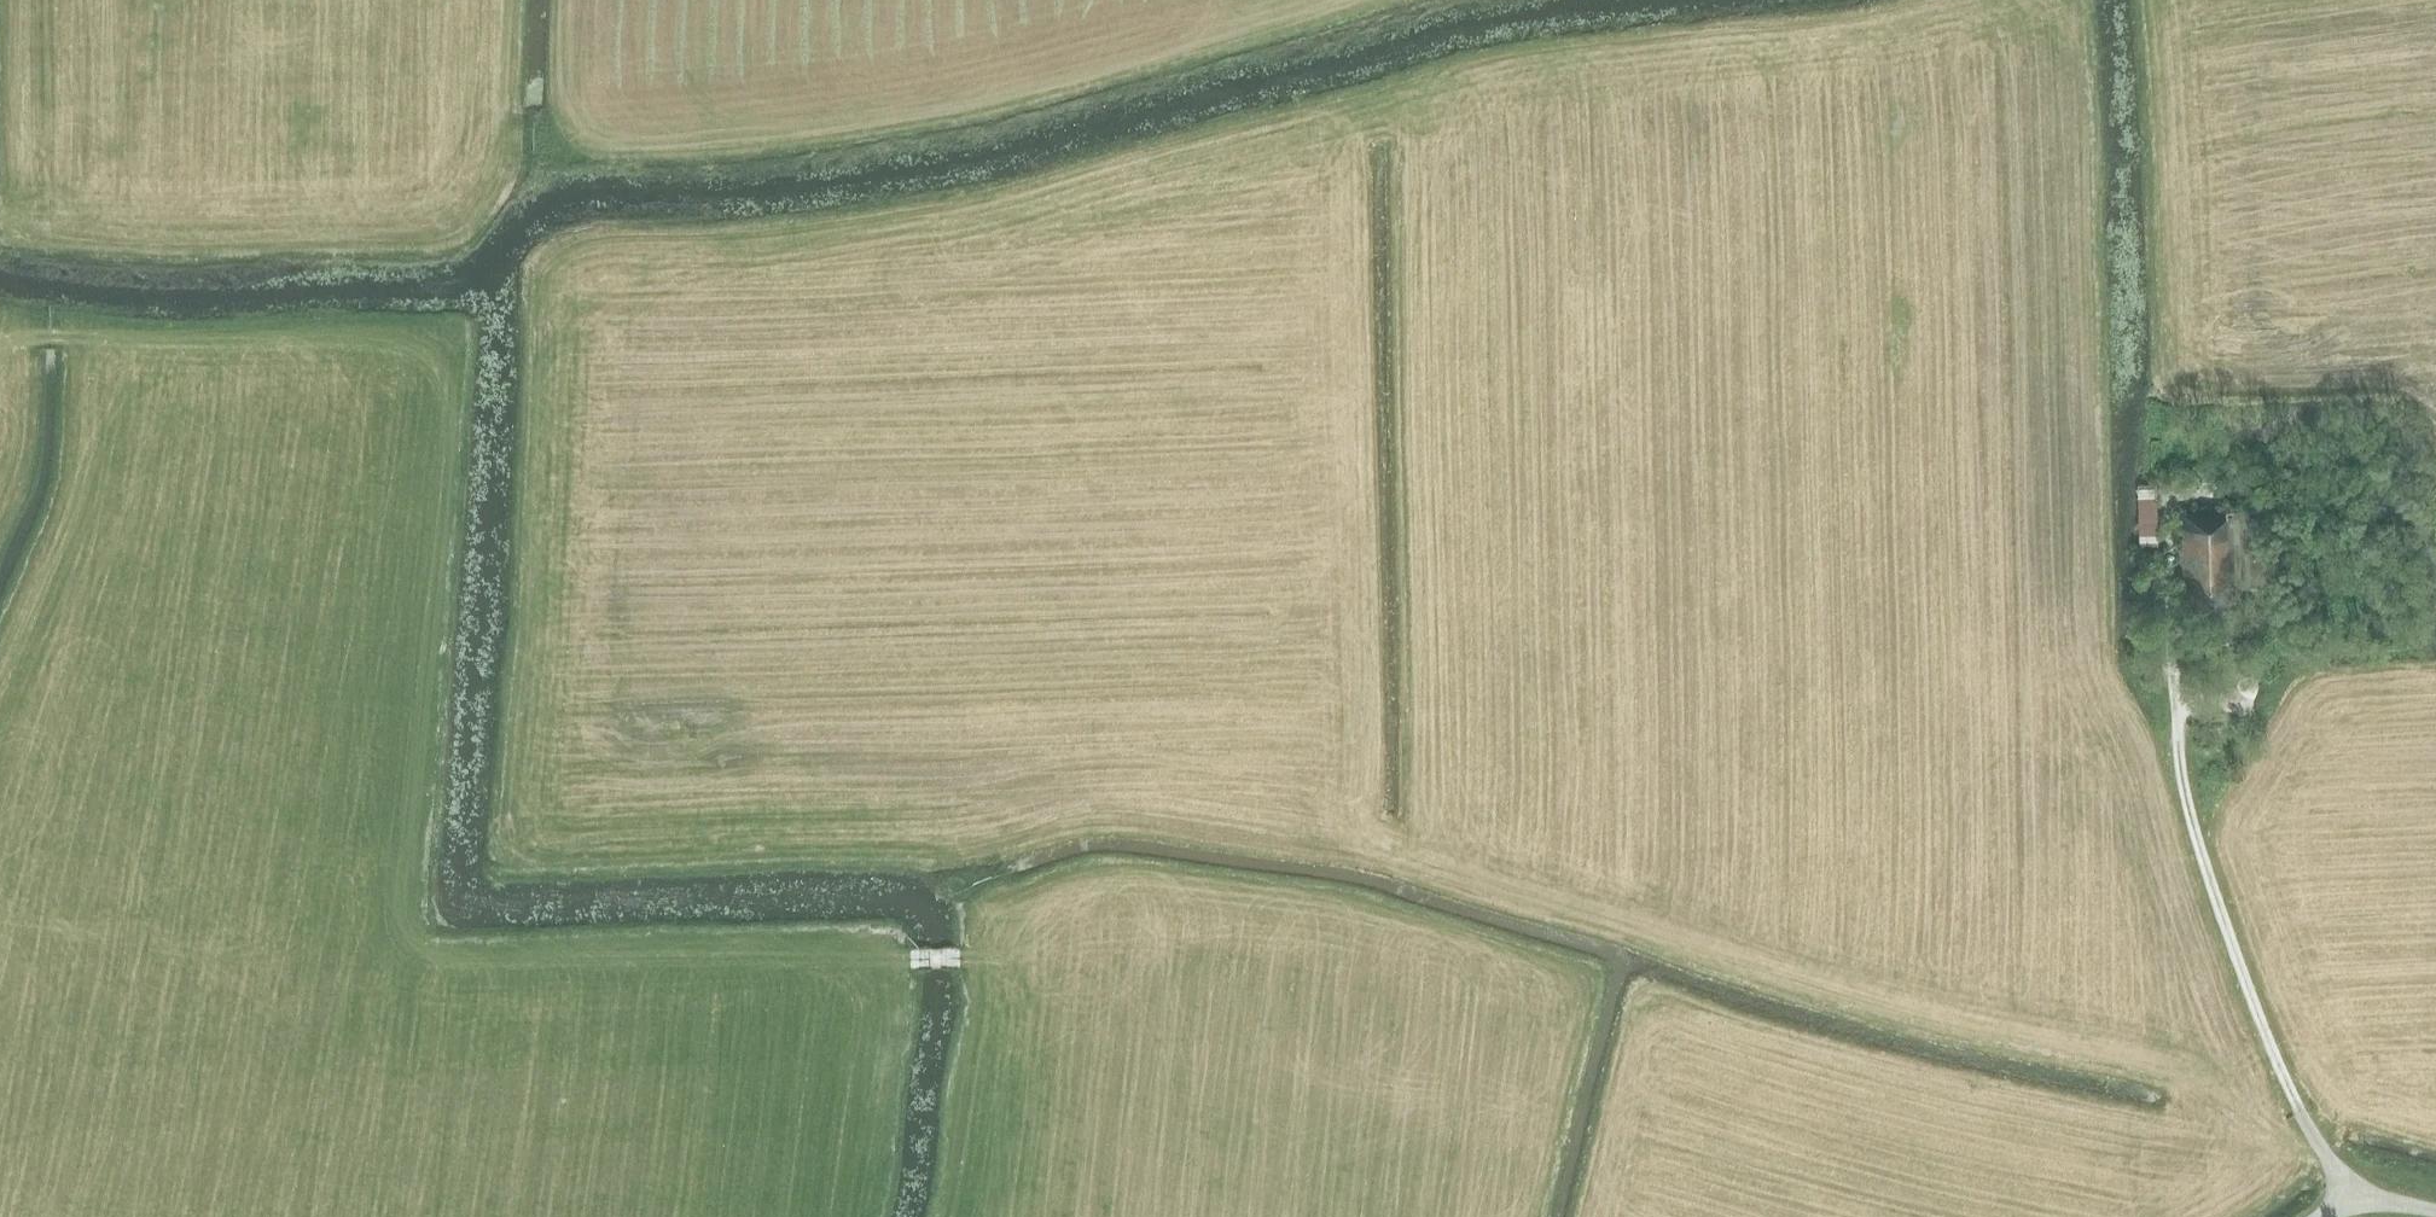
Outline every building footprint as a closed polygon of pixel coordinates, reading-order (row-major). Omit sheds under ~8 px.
[(2159,560),(2155,483),(2137,483),(2140,561),(2159,560)] [(2197,512),(2179,513),(2182,616),(2237,614),(2236,585),(2273,584),(2270,507),(2197,510),(2197,512)]
